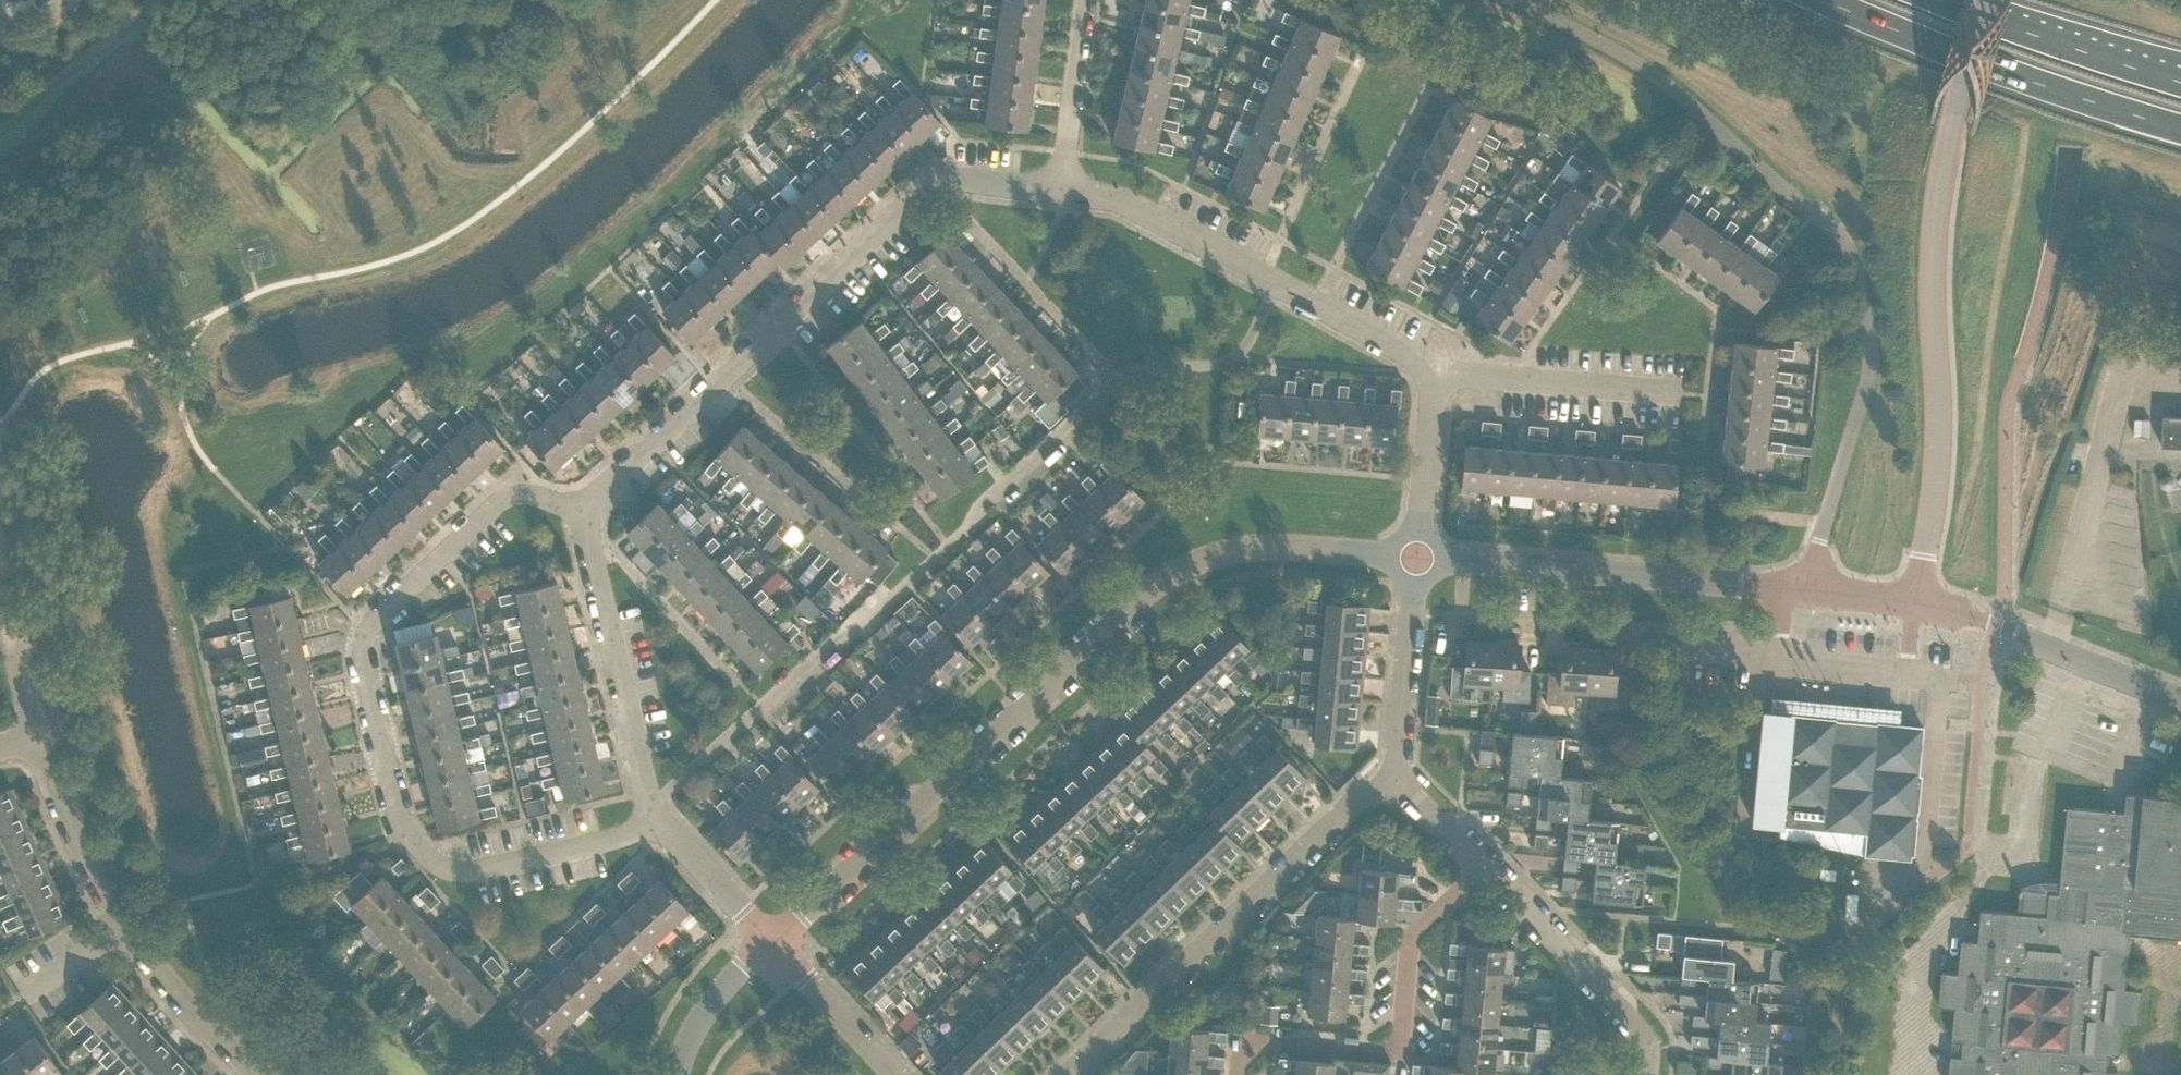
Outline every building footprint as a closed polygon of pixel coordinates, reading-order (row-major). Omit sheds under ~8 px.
[(1042,12),(1044,0),(1002,0),(1001,6),(1001,7),(1042,12)] [(1188,0),(1145,0),(1145,3),(1185,12),(1203,16),(1203,15),(1205,7),(1188,3),(1188,0)] [(1182,26),(1185,12),(1145,3),(1140,25),(1180,35),(1198,39),(1200,30),(1182,26)] [(1001,7),(1001,6),(983,4),(982,13),(1000,16),(998,29),(1039,35),(1042,12),(1001,7)] [(1205,7),(1203,15),(1219,19),(1222,8),(1206,4),(1205,7)] [(1292,40),(1330,57),(1339,35),(1284,11),(1281,20),(1297,27),(1292,40)] [(1177,49),(1180,35),(1140,25),(1134,48),(1175,57),(1175,58),(1192,62),(1193,61),(1205,64),(1207,56),(1177,49)] [(1039,35),(998,29),(980,27),(979,37),(997,39),(995,53),(1036,58),(1039,35)] [(1330,57),(1292,40),(1275,33),(1271,42),(1288,49),(1282,62),(1320,78),(1330,57)] [(1172,72),(1175,58),(1175,57),(1134,48),(1129,71),(1170,80),(1170,81),(1187,85),(1189,76),(1172,72)] [(1036,58),(995,53),(977,50),(976,60),(994,62),(992,76),(1033,81),(1036,58)] [(1320,78),(1282,62),(1266,54),(1262,63),(1278,70),(1273,83),(1311,100),(1320,78)] [(1166,95),(1170,81),(1170,80),(1129,71),(1124,95),(1164,104),(1182,108),(1184,99),(1166,95)] [(1033,81),(992,76),(974,74),(973,83),(991,86),(989,99),(1030,105),(1033,81)] [(1311,100),(1273,83),(1256,76),(1252,85),(1269,92),(1263,105),(1301,121),(1311,100)] [(819,94),(827,87),(819,78),(812,85),(819,94)] [(894,107),(923,138),(940,122),(899,78),(892,85),(904,98),(894,107)] [(1222,86),(1218,96),(1230,101),(1234,91),(1222,86)] [(804,94),(795,103),(803,113),(813,104),(804,94)] [(923,138),(894,107),(882,94),(875,101),(887,114),(877,123),(905,154),(923,138)] [(1161,118),(1164,104),(1124,95),(1118,118),(1159,127),(1177,131),(1179,122),(1161,118)] [(1030,105),(989,99),(971,97),(970,107),(988,109),(986,124),(1027,130),(1030,105)] [(1301,121),(1263,105),(1247,97),(1243,106),(1259,114),(1254,126),(1254,127),(1292,144),(1301,121)] [(1442,121),(1479,140),(1495,148),(1500,140),(1484,131),(1491,118),(1454,98),(1442,121)] [(1214,109),(1208,126),(1214,128),(1220,112),(1214,109)] [(905,154),(877,123),(865,110),(858,117),(870,130),(860,139),(888,170),(905,154)] [(1156,140),(1159,127),(1118,118),(1113,141),(1171,154),(1173,145),(1156,140)] [(1546,118),(1540,130),(1556,138),(1562,126),(1546,118)] [(1254,127),(1254,126),(1237,119),(1233,128),(1250,135),(1244,148),(1244,149),(1282,165),(1292,144),(1254,127)] [(1473,152),(1479,140),(1442,121),(1431,141),(1468,161),(1484,169),(1489,161),(1473,152)] [(888,170),(860,139),(848,126),(841,133),(853,146),(843,155),(871,186),(888,170)] [(1244,149),(1244,148),(1228,141),(1224,149),(1241,157),(1235,169),(1273,186),(1282,165),(1244,149)] [(1462,173),(1468,161),(1431,141),(1421,162),(1458,181),(1457,182),(1473,190),(1478,181),(1462,173)] [(871,186),(843,155),(830,142),(823,149),(836,162),(825,171),(854,202),(871,186)] [(1572,183),(1606,208),(1620,188),(1571,153),(1566,161),(1580,172),(1572,183)] [(854,202),(825,171),(813,158),(806,164),(818,178),(808,187),(837,218),(854,202)] [(1273,186),(1235,169),(1218,162),(1215,171),(1231,178),(1225,192),(1263,209),(1273,186)] [(1451,194),(1457,182),(1458,181),(1421,162),(1410,182),(1447,202),(1446,202),(1462,211),(1463,210),(1473,216),(1477,208),(1451,194)] [(1572,183),(1558,172),(1552,180),(1567,191),(1558,202),(1558,203),(1592,227),(1606,208),(1572,183)] [(837,218),(808,187),(796,174),(789,180),(801,194),(791,203),(819,234),(837,218)] [(1440,215),(1446,202),(1447,202),(1410,182),(1398,204),(1449,230),(1451,232),(1456,223),(1440,215)] [(819,234),(791,203),(779,190),(772,197),(784,210),(774,219),(802,250),(819,234)] [(742,196),(738,200),(751,215),(754,213),(761,207),(747,192),(742,196)] [(1558,203),(1558,202),(1544,192),(1538,199),(1553,210),(1545,221),(1579,245),(1592,227),(1558,203)] [(1676,254),(1700,220),(1689,212),(1699,198),(1691,192),(1657,241),(1676,254)] [(1442,243),(1449,230),(1398,204),(1387,225),(1424,244),(1440,253),(1445,244),(1442,243)] [(1501,205),(1495,215),(1503,220),(1509,210),(1501,205)] [(802,250),(774,219),(761,206),(761,207),(754,213),(767,226),(756,235),(779,260),(778,261),(784,267),(802,250)] [(1695,268),(1720,234),(1708,226),(1719,211),(1711,206),(1700,220),(1676,254),(1695,268)] [(1579,245),(1545,221),(1530,211),(1524,218),(1528,221),(1520,232),(1565,265),(1579,245)] [(779,260),(756,235),(738,216),(731,222),(743,236),(733,245),(761,276),(778,261),(779,260)] [(1472,217),(1464,230),(1475,237),(1483,224),(1472,217)] [(1715,282),(1739,248),(1727,240),(1738,225),(1730,219),(1720,234),(1695,268),(1715,282)] [(1506,223),(1498,234),(1508,241),(1511,237),(1516,231),(1506,223)] [(1418,257),(1424,244),(1387,225),(1377,246),(1413,265),(1429,273),(1434,265),(1418,257)] [(1516,231),(1511,237),(1525,248),(1517,259),(1551,284),(1565,265),(1520,232),(1516,230),(1516,231)] [(761,276),(733,245),(721,232),(714,238),(726,252),(716,261),(744,292),(761,276)] [(933,280),(964,251),(947,233),(903,274),(910,281),(923,269),(933,279),(933,280)] [(1715,282),(1734,295),(1758,261),(1768,247),(1749,233),(1739,248),(1715,282)] [(1418,294),(1423,286),(1407,277),(1413,265),(1377,246),(1366,266),(1418,294)] [(1768,247),(1758,261),(1734,295),(1754,310),(1778,276),(1766,267),(1776,252),(1768,247)] [(744,292),(716,261),(704,248),(696,254),(709,268),(699,277),(727,308),(744,292)] [(1551,284),(1517,259),(1503,249),(1497,257),(1512,267),(1503,278),(1537,303),(1551,284)] [(949,297),(980,268),(964,251),(933,280),(933,279),(920,291),(926,299),(939,286),(949,296),(949,297)] [(654,263),(644,272),(641,275),(655,291),(661,285),(674,300),(663,310),(691,341),(710,324),(681,293),(654,263)] [(727,308),(699,277),(686,264),(679,270),(691,284),(681,293),(710,324),(727,308)] [(965,314),(996,285),(980,268),(949,297),(949,296),(936,309),(942,316),(956,303),(965,314)] [(1537,303),(1503,278),(1489,268),(1483,276),(1498,286),(1490,298),(1489,298),(1523,322),(1537,303)] [(1433,277),(1427,288),(1438,294),(1444,282),(1433,277)] [(1457,295),(1464,283),(1455,278),(1448,290),(1457,295)] [(981,331),(1012,302),(996,285),(965,314),(952,326),(959,333),(972,321),(981,331)] [(1489,298),(1490,298),(1475,287),(1469,295),(1484,305),(1475,318),(1509,342),(1523,322),(1489,298)] [(1448,290),(1439,305),(1454,314),(1463,299),(1457,295),(1448,290)] [(920,291),(912,299),(918,306),(926,299),(920,291)] [(579,301),(569,310),(575,316),(585,307),(579,301)] [(997,348),(1028,319),(1012,302),(981,331),(968,343),(975,350),(988,338),(997,348)] [(629,341),(658,372),(675,356),(634,312),(627,319),(639,332),(629,341)] [(1013,365),(1044,336),(1028,319),(997,348),(984,360),(991,367),(1004,355),(1013,365)] [(610,321),(602,328),(609,336),(610,335),(617,328),(610,321)] [(842,366),(876,341),(890,330),(884,323),(870,333),(861,321),(827,346),(842,366)] [(658,372),(629,341),(617,328),(610,335),(622,348),(612,358),(641,388),(658,372)] [(905,335),(898,340),(899,341),(904,349),(911,343),(905,335)] [(1003,375),(1000,377),(1007,384),(1009,382),(1019,392),(1029,382),(1060,354),(1044,336),(1013,365),(1003,375)] [(856,385),(890,360),(904,349),(899,341),(884,352),(876,341),(842,366),(856,385)] [(1732,366),(1773,370),(1775,356),(1793,358),(1794,349),(1735,342),(1732,366)] [(641,388),(612,358),(600,344),(593,351),(605,364),(595,374),(623,404),(641,388)] [(1019,392),(1009,401),(1019,412),(1028,404),(1024,400),(1036,389),(1045,399),(1033,411),(1048,427),(1067,409),(1065,406),(1086,386),(1075,374),(1077,372),(1060,354),(1029,382),(1019,392)] [(623,404),(595,374),(582,360),(575,367),(588,380),(578,390),(606,420),(623,404)] [(871,404),(904,379),(918,368),(913,360),(898,371),(890,360),(856,385),(871,404)] [(984,361),(975,370),(980,376),(990,368),(984,361)] [(1791,372),(1773,370),(1732,366),(1729,389),(1771,394),(1772,380),(1790,382),(1791,372)] [(578,390),(565,377),(558,383),(571,396),(560,406),(589,436),(606,420),(578,390)] [(951,384),(948,387),(951,391),(956,398),(967,389),(962,382),(959,378),(951,384)] [(885,423),(918,398),(933,387),(927,379),(912,390),(904,379),(871,404),(885,423)] [(1290,438),(1294,397),(1295,381),(1286,380),(1284,396),(1262,394),(1259,435),(1290,438)] [(1317,440),(1320,399),(1322,383),(1312,382),(1311,398),(1294,397),(1290,438),(1317,440)] [(539,384),(532,390),(540,399),(547,392),(539,384)] [(1343,442),(1347,401),(1348,385),(1339,384),(1337,400),(1320,399),(1317,440),(1343,442)] [(992,386),(980,396),(990,407),(1002,396),(992,386)] [(1370,444),(1373,404),(1375,388),(1365,387),(1364,403),(1347,401),(1343,442),(1370,444)] [(1373,404),(1370,444),(1392,446),(1396,406),(1400,407),(1401,390),(1391,389),(1390,405),(1373,404)] [(1789,396),(1771,394),(1729,389),(1727,412),(1768,417),(1770,403),(1788,405),(1789,396)] [(548,392),(541,399),(553,412),(543,422),(572,452),(589,436),(560,406),(548,392)] [(479,397),(473,403),(480,410),(486,403),(479,397)] [(899,441),(932,416),(947,405),(941,398),(927,409),(918,398),(885,423),(899,441)] [(1248,417),(1249,401),(1239,400),(1237,416),(1248,417)] [(457,433),(486,464),(503,447),(462,404),(455,410),(467,424),(457,433)] [(572,452),(543,422),(531,409),(524,415),(536,428),(525,439),(553,470),(572,452)] [(1786,419),(1768,417),(1727,412),(1724,436),(1766,440),(1767,427),(1785,429),(1786,419)] [(913,460),(946,435),(961,424),(955,417),(941,427),(932,416),(899,441),(913,460)] [(2164,416),(2162,446),(2180,447),(2180,416),(2164,416)] [(445,420),(438,426),(450,440),(440,449),(469,480),(486,464),(457,433),(445,420)] [(1490,435),(1491,422),(1482,421),(1481,434),(1490,435)] [(1491,422),(1490,435),(1500,436),(1501,422),(1491,422)] [(1000,423),(992,430),(1000,441),(1008,434),(1000,423)] [(415,425),(405,434),(415,444),(424,435),(415,425)] [(734,472),(761,441),(743,425),(704,470),(711,477),(724,463),(734,472)] [(1537,439),(1538,426),(1529,425),(1528,438),(1537,439)] [(1538,426),(1537,439),(1547,440),(1548,427),(1538,426)] [(1584,443),(1585,430),(1576,429),(1575,442),(1584,443)] [(1585,430),(1584,443),(1593,444),(1595,431),(1585,430)] [(1631,447),(1632,434),(1623,433),(1621,446),(1631,447)] [(1632,434),(1631,447),(1640,448),(1641,435),(1632,434)] [(927,479),(961,454),(975,443),(969,435),(955,446),(946,435),(913,460),(927,479)] [(469,480),(440,449),(428,436),(421,443),(433,456),(423,465),(452,496),(469,480)] [(1766,440),(1724,436),(1721,461),(1763,465),(1765,450),(1800,454),(1800,445),(1783,443),(1783,442),(1766,440)] [(1679,451),(1680,438),(1670,438),(1669,451),(1679,451)] [(751,487),(779,456),(761,441),(734,472),(722,485),(729,492),(741,478),(751,487)] [(961,454),(927,479),(941,498),(989,462),(983,454),(975,443),(961,454)] [(1485,489),(1489,448),(1465,446),(1461,487),(1485,489)] [(405,447),(397,454),(403,460),(404,459),(410,453),(405,447)] [(1509,491),(1512,450),(1489,448),(1485,489),(1509,491)] [(1532,493),(1536,452),(1512,450),(1509,491),(1532,493)] [(452,496),(423,465),(411,452),(410,453),(404,459),(416,472),(406,482),(434,512),(452,496)] [(1556,496),(1559,454),(1536,452),(1532,493),(1556,496)] [(1579,498),(1583,456),(1559,454),(1556,496),(1579,498)] [(769,503),(796,471),(779,456),(751,487),(740,501),(747,507),(759,494),(769,503)] [(1099,486),(1096,489),(1124,519),(1144,501),(1116,471),(1119,468),(1108,456),(1100,463),(1111,475),(1099,486)] [(1603,500),(1606,458),(1583,456),(1579,498),(1603,500)] [(1626,502),(1630,460),(1606,458),(1603,500),(1626,502)] [(1650,504),(1653,462),(1630,460),(1626,502),(1650,504)] [(1653,462),(1650,504),(1674,506),(1677,464),(1653,462)] [(325,465),(314,474),(324,485),(335,475),(325,465)] [(434,512),(406,482),(394,468),(387,475),(399,488),(389,498),(417,528),(434,512)] [(788,518),(815,487),(796,471),(769,503),(758,516),(765,523),(777,509),(787,518),(788,518)] [(1080,504),(1076,507),(1104,537),(1124,519),(1096,489),(1099,486),(1088,474),(1081,481),(1092,493),(1080,504)] [(304,477),(297,485),(305,494),(312,486),(304,477)] [(377,485),(370,492),(381,504),(371,514),(400,544),(417,528),(389,498),(377,485)] [(806,534),(833,502),(815,487),(788,518),(787,518),(764,545),(771,552),(795,524),(805,533),(806,534)] [(1046,491),(1038,499),(1049,511),(1058,503),(1046,491)] [(1060,522),(1057,525),(1085,555),(1104,537),(1076,507),(1080,504),(1069,493),(1062,499),(1073,511),(1060,522)] [(400,544),(371,514),(359,501),(352,507),(364,520),(354,530),(383,560),(400,544)] [(673,521),(674,522),(687,509),(680,502),(667,515),(656,503),(627,531),(643,549),(673,521)] [(823,549),(850,517),(833,502),(806,534),(805,533),(793,547),(801,553),(813,540),(823,549)] [(689,538),(690,539),(703,527),(702,526),(716,513),(708,503),(702,509),(705,512),(697,520),(696,520),(683,532),(674,522),(673,521),(643,549),(659,566),(689,538)] [(383,560),(354,530),(342,517),(331,504),(324,511),(335,523),(347,536),(337,546),(366,576),(383,560)] [(1041,504),(1034,511),(1041,519),(1042,517),(1048,512),(1041,504)] [(1053,529),(1037,544),(1065,574),(1085,555),(1057,525),(1060,522),(1049,511),(1048,512),(1042,517),(1053,529)] [(841,564),(868,532),(850,517),(823,549),(811,562),(819,569),(830,555),(841,564)] [(1004,557),(1000,560),(1029,591),(1048,572),(1021,542),(1023,540),(1012,527),(1005,534),(1016,546),(1004,557)] [(868,532),(841,564),(823,585),(834,595),(841,586),(837,583),(848,570),(860,580),(865,574),(878,585),(898,561),(885,551),(887,549),(868,532)] [(366,576),(337,546),(325,533),(318,539),(330,553),(319,563),(347,593),(366,576)] [(676,584),(706,556),(719,544),(712,537),(699,549),(690,539),(689,538),(659,566),(676,584)] [(984,575),(981,579),(1009,609),(1029,591),(1000,560),(1004,557),(992,545),(985,552),(996,564),(984,575)] [(692,601),(722,573),(735,561),(729,554),(715,566),(706,556),(676,584),(692,601)] [(965,594),(961,597),(990,627),(1009,609),(981,579),(984,575),(973,564),(966,570),(977,582),(965,594)] [(708,619),(738,591),(751,578),(745,571),(731,584),(722,573),(692,601),(708,619)] [(521,614),(562,605),(557,582),(498,595),(500,605),(518,601),(521,614)] [(958,600),(941,616),(970,646),(990,627),(961,597),(965,594),(954,582),(946,589),(958,600)] [(724,636),(754,608),(767,595),(761,588),(748,601),(738,591),(708,619),(724,636)] [(255,628),(296,618),(290,595),(232,609),(234,618),(252,614),(255,628)] [(1325,625),(1367,629),(1369,606),(1308,600),(1307,611),(1327,612),(1325,625)] [(527,637),(567,628),(562,605),(521,614),(504,618),(506,628),(523,624),(527,637)] [(740,653),(770,625),(783,612),(777,606),(764,618),(754,608),(724,636),(740,653)] [(1202,632),(1230,662),(1239,654),(1253,668),(1261,661),(1219,616),(1202,632)] [(1239,616),(1229,623),(1239,637),(1249,629),(1239,616)] [(260,651),(301,642),(296,618),(255,628),(238,632),(240,641),(257,637),(260,651)] [(926,648),(923,651),(951,681),(971,663),(943,633),(946,631),(935,618),(928,625),(939,637),(926,648)] [(770,625),(740,653),(756,670),(800,630),(793,623),(780,635),(770,625)] [(1367,629),(1325,625),(1306,624),(1305,634),(1325,636),(1323,649),(1365,653),(1367,629)] [(906,627),(897,635),(907,645),(908,643),(919,655),(907,666),(903,670),(932,699),(951,681),(923,651),(926,648),(915,637),(906,627)] [(532,660),(573,651),(567,628),(527,637),(509,641),(511,651),(529,646),(532,660)] [(1244,677),(1230,662),(1202,632),(1185,649),(1213,679),(1222,670),(1236,684),(1244,677)] [(401,668),(442,658),(459,654),(457,645),(440,649),(436,634),(395,643),(401,668)] [(1490,684),(1492,642),(1466,641),(1465,667),(1452,667),(1450,697),(1476,699),(1477,683),(1490,684)] [(266,673),(307,665),(301,642),(260,651),(243,655),(245,664),(263,660),(266,673)] [(1492,642),(1490,684),(1503,685),(1502,701),(1529,702),(1531,671),(1517,670),(1519,644),(1492,642)] [(216,647),(206,649),(208,660),(218,659),(216,647)] [(1365,653),(1323,649),(1303,647),(1302,658),(1322,659),(1321,672),(1362,676),(1365,653)] [(1586,690),(1589,648),(1563,647),(1561,673),(1548,672),(1546,703),(1572,705),(1573,689),(1586,690)] [(1589,648),(1586,690),(1600,691),(1599,707),(1625,708),(1627,677),(1613,676),(1615,650),(1589,648)] [(1226,693),(1213,679),(1185,649),(1167,665),(1196,695),(1205,686),(1219,700),(1226,693)] [(537,684),(578,674),(573,651),(532,660),(514,664),(516,674),(534,669),(537,683),(537,684)] [(887,685),(884,688),(912,718),(932,699),(903,670),(907,666),(896,655),(889,661),(900,673),(887,685)] [(406,690),(447,681),(465,677),(463,668),(445,672),(442,658),(401,668),(406,690)] [(271,696),(312,688),(307,665),(266,673),(248,678),(250,687),(268,683),(271,696)] [(1209,709),(1196,695),(1167,665),(1150,681),(1178,711),(1188,702),(1202,717),(1209,710),(1209,709)] [(1362,676),(1321,672),(1301,671),(1300,681),(1320,683),(1319,696),(1360,700),(1362,676)] [(868,703),(865,706),(893,736),(912,718),(884,688),(887,685),(876,673),(869,679),(880,691),(868,703)] [(543,707),(584,697),(578,674),(537,684),(537,683),(520,687),(522,696),(539,692),(543,706),(543,707)] [(412,713),(452,704),(470,700),(468,690),(450,695),(447,681),(406,690),(412,713)] [(1192,725),(1178,711),(1150,681),(1133,697),(1161,727),(1171,718),(1185,733),(1192,725)] [(276,719),(317,710),(312,688),(271,696),(254,701),(256,710),(273,706),(276,719)] [(849,721),(845,724),(873,754),(893,736),(865,706),(868,703),(857,691),(850,698),(861,709),(849,721)] [(1360,700),(1319,696),(1299,694),(1298,705),(1318,706),(1317,719),(1358,723),(1360,700)] [(548,729),(589,720),(584,697),(543,707),(543,706),(525,710),(527,720),(545,715),(548,729)] [(1175,742),(1161,727),(1133,697),(1115,714),(1124,724),(1124,723),(1143,744),(1144,743),(1154,734),(1167,749),(1175,742)] [(254,701),(241,703),(244,713),(256,710),(254,701)] [(417,736),(458,727),(475,723),(473,713),(456,717),(452,704),(412,713),(417,736)] [(1438,725),(1439,707),(1426,706),(1425,724),(1438,725)] [(829,739),(826,742),(854,772),(873,754),(845,724),(849,721),(838,709),(831,716),(842,727),(829,739)] [(282,742),(322,732),(317,710),(276,719),(259,724),(261,733),(279,729),(282,742)] [(1202,717),(1201,717),(1207,723),(1215,716),(1209,710),(1202,717)] [(1536,732),(1536,710),(1521,710),(1520,732),(1536,732)] [(1876,724),(1836,720),(1836,719),(1763,712),(1753,823),(1779,825),(1778,837),(1864,855),(1910,859),(1923,727),(1877,722),(1876,724)] [(1297,717),(1296,728),(1315,730),(1314,744),(1356,748),(1358,723),(1317,719),(1297,717)] [(553,752),(594,743),(589,720),(548,729),(530,733),(532,743),(550,738),(553,752)] [(514,736),(530,733),(527,722),(511,726),(514,736)] [(1166,767),(1144,743),(1143,744),(1124,723),(1124,724),(1108,739),(1136,769),(1145,760),(1159,774),(1166,767)] [(259,724),(245,727),(247,736),(261,733),(259,724)] [(1234,756),(1253,738),(1241,726),(1222,744),(1234,756)] [(422,759),(463,750),(481,746),(478,736),(461,740),(458,727),(417,736),(422,759)] [(822,746),(806,761),(834,791),(854,772),(826,742),(829,739),(818,727),(811,734),(822,746)] [(1494,745),(1495,731),(1481,729),(1480,744),(1494,745)] [(287,765),(328,756),(322,732),(282,742),(264,746),(266,756),(284,752),(287,765)] [(489,732),(478,735),(478,736),(481,746),(492,743),(489,732)] [(1511,753),(1561,758),(1563,737),(1513,732),(1511,753)] [(1260,764),(1288,795),(1306,778),(1263,734),(1256,741),(1269,755),(1260,764)] [(798,738),(790,744),(797,752),(804,746),(798,738)] [(1204,738),(1194,748),(1199,753),(1209,744),(1204,738)] [(1149,783),(1136,769),(1108,739),(1090,755),(1119,785),(1128,776),(1142,791),(1149,783)] [(559,775),(600,766),(594,743),(553,752),(536,756),(538,765),(555,761),(559,775)] [(773,774),(769,777),(797,807),(817,789),(790,759),(792,756),(781,744),(774,751),(785,763),(773,774)] [(251,749),(238,752),(241,765),(254,762),(251,749)] [(1492,765),(1493,750),(1479,749),(1478,763),(1492,765)] [(428,782),(468,773),(486,769),(484,759),(466,763),(463,750),(422,759),(428,782)] [(1288,795),(1260,764),(1246,750),(1239,757),(1252,772),(1243,781),(1271,811),(1288,795)] [(1560,777),(1561,758),(1511,753),(1509,772),(1523,774),(1540,776),(1540,775),(1560,777)] [(1132,799),(1119,785),(1090,755),(1073,771),(1101,801),(1111,792),(1125,807),(1132,800),(1132,799)] [(293,788),(333,779),(328,756),(287,765),(270,769),(272,779),(289,775),(293,788)] [(753,792),(750,795),(778,825),(797,807),(769,777),(773,774),(762,762),(755,769),(766,781),(753,792)] [(600,766),(559,775),(541,779),(543,788),(561,784),(564,799),(605,790),(600,766)] [(1271,811),(1243,781),(1229,766),(1222,774),(1235,788),(1226,797),(1254,827),(1271,811)] [(1115,816),(1101,801),(1073,771),(1056,787),(1084,817),(1094,808),(1107,823),(1115,816)] [(1508,786),(1539,789),(1540,776),(1523,774),(1509,772),(1508,786)] [(433,805),(474,796),(491,791),(489,782),(472,786),(468,773),(428,782),(433,805)] [(1591,780),(1560,777),(1540,775),(1540,776),(1539,789),(1538,795),(1589,800),(1591,780)] [(298,811),(339,802),(333,779),(293,788),(275,792),(277,802),(295,798),(298,811)] [(734,810),(730,814),(759,844),(778,825),(750,795),(753,792),(742,781),(735,787),(746,799),(734,810)] [(1254,827),(1226,797),(1212,783),(1205,790),(1218,804),(1209,814),(1237,843),(1254,827)] [(529,784),(520,786),(523,798),(532,797),(529,784)] [(1098,832),(1084,817),(1056,787),(1039,803),(1067,833),(1077,824),(1090,839),(1098,832)] [(20,810),(10,789),(0,793),(0,819),(20,810)] [(711,793),(708,796),(716,805),(727,817),(711,832),(739,862),(759,844),(730,814),(734,810),(723,799),(722,799),(714,791),(711,793)] [(1520,807),(1521,793),(1508,791),(1506,806),(1520,807)] [(2127,794),(2125,812),(2068,807),(2060,893),(2021,889),(2019,913),(1982,910),(1979,942),(1962,940),(1959,973),(1943,972),(1939,1006),(1956,1008),(1953,1041),(1965,1042),(1963,1057),(1951,1055),(1950,1074),(2118,1074),(2119,1071),(2107,1070),(2108,1055),(2120,1056),(2123,1023),(2140,1024),(2143,990),(2126,988),(2132,933),(2180,938),(2180,798),(2144,794),(2144,795),(2127,794)] [(1587,820),(1587,819),(1589,800),(1538,795),(1537,815),(1550,816),(1550,817),(1568,818),(1587,820)] [(474,796),(433,805),(439,828),(497,814),(494,805),(477,809),(474,796)] [(1125,807),(1124,807),(1131,814),(1139,807),(1132,800),(1125,807)] [(303,834),(344,825),(339,802),(298,811),(280,815),(282,825),(300,821),(303,834)] [(1081,848),(1067,833),(1039,803),(1022,819),(1050,849),(1059,840),(1073,855),(1081,848)] [(1237,843),(1209,814),(1208,814),(1200,806),(1193,813),(1207,827),(1198,836),(1226,866),(1244,850),(1237,843)] [(29,831),(20,810),(0,819),(0,845),(29,831)] [(1549,830),(1550,817),(1550,816),(1537,815),(1535,828),(1549,830)] [(1618,822),(1587,819),(1587,820),(1568,818),(1566,837),(1616,842),(1618,822)] [(1063,864),(1050,849),(1022,819),(1003,837),(1032,867),(1042,856),(1056,871),(1063,864)] [(1226,866),(1198,836),(1184,822),(1176,829),(1190,843),(1181,852),(1209,883),(1226,866)] [(344,825),(303,834),(286,838),(288,848),(305,843),(309,858),(349,849),(344,825)] [(1652,825),(1645,829),(1651,839),(1657,835),(1652,825)] [(39,853),(29,831),(0,845),(0,868),(1,870),(39,853)] [(1547,849),(1549,835),(1535,834),(1533,848),(1547,849)] [(1615,861),(1616,842),(1566,837),(1564,857),(1578,858),(1578,859),(1595,861),(1595,860),(1614,862),(1615,861)] [(1209,883),(1181,852),(1167,838),(1159,845),(1173,860),(1164,869),(1192,899),(1209,883)] [(964,855),(993,885),(1002,876),(1016,890),(1024,883),(982,839),(964,855)] [(1379,861),(1381,845),(1362,843),(1361,859),(1379,861)] [(49,874),(39,853),(1,870),(0,870),(0,882),(6,880),(11,892),(49,874)] [(1192,899),(1164,869),(1150,854),(1142,861),(1156,876),(1147,885),(1175,915),(1192,899)] [(1006,899),(993,885),(964,855),(947,871),(976,901),(985,892),(999,907),(1006,899)] [(1577,872),(1578,859),(1578,858),(1564,857),(1563,871),(1577,872)] [(398,874),(407,865),(401,858),(391,867),(398,874)] [(1646,864),(1615,861),(1614,862),(1595,860),(1595,861),(1593,880),(1644,885),(1646,864)] [(1834,880),(1835,870),(1820,868),(1819,879),(1834,880)] [(1395,898),(1395,897),(1396,883),(1415,885),(1416,874),(1361,869),(1358,894),(1395,898)] [(351,904),(373,884),(360,870),(333,896),(346,910),(352,905),(351,904)] [(624,877),(633,886),(640,880),(631,870),(624,877)] [(1175,915),(1147,885),(1133,870),(1125,878),(1139,892),(1130,901),(1158,932),(1175,915)] [(989,915),(976,901),(947,871),(930,888),(959,917),(968,908),(982,923),(989,915)] [(59,896),(49,874),(11,892),(0,896),(0,908),(15,901),(20,913),(59,896)] [(368,922),(398,893),(382,875),(373,884),(351,904),(352,905),(368,922)] [(1575,892),(1576,877),(1562,876),(1561,891),(1575,892)] [(626,893),(633,886),(624,877),(617,883),(626,893)] [(642,896),(671,926),(688,910),(660,879),(642,896)] [(1642,905),(1644,885),(1593,880),(1591,900),(1642,905)] [(424,902),(433,893),(427,886),(418,895),(424,902)] [(1158,932),(1130,901),(1116,887),(1108,894),(1122,908),(1113,917),(1099,903),(1098,903),(1141,948),(1158,932)] [(972,932),(959,917),(930,888),(913,904),(941,933),(951,924),(965,939),(972,932)] [(1036,889),(1028,896),(1037,906),(1045,899),(1036,889)] [(1301,894),(1295,900),(1315,901),(1325,891),(1306,889),(1301,894)] [(384,939),(414,911),(398,893),(368,922),(384,939)] [(433,893),(424,902),(430,909),(440,900),(433,893)] [(1413,899),(1395,897),(1395,898),(1358,894),(1356,919),(1372,920),(1372,921),(1392,923),(1394,907),(1412,909),(1413,899)] [(59,896),(20,913),(3,921),(7,930),(25,922),(31,936),(69,919),(59,896)] [(653,942),(671,926),(642,896),(625,912),(653,942)] [(1006,899),(999,907),(1004,912),(1012,905),(1006,899)] [(1073,900),(1064,908),(1072,917),(1081,909),(1073,900)] [(590,909),(599,918),(606,912),(597,902),(590,909)] [(1123,965),(1141,948),(1098,903),(1091,910),(1105,924),(1094,934),(1123,965)] [(955,948),(941,933),(913,904),(896,919),(924,950),(934,941),(947,955),(955,948)] [(592,925),(599,918),(590,909),(583,915),(592,925)] [(400,956),(430,928),(414,911),(384,939),(400,956)] [(636,958),(653,942),(625,912),(608,928),(636,958)] [(1356,919),(1317,915),(1315,940),(1351,944),(1352,943),(1353,929),(1371,930),(1372,921),(1372,920),(1356,919)] [(938,964),(924,950),(896,919),(879,936),(907,966),(917,957),(930,971),(938,964)] [(456,936),(466,927),(459,920),(450,929),(456,936)] [(1059,957),(1087,987),(1105,970),(1062,926),(1055,933),(1068,948),(1059,957)] [(466,927),(456,936),(462,943),(472,934),(466,927)] [(416,973),(446,945),(430,928),(400,956),(416,973)] [(619,974),(636,958),(608,928),(590,944),(619,974)] [(1670,948),(1671,934),(1657,932),(1656,947),(1670,948)] [(555,941),(564,950),(571,944),(562,934),(555,941)] [(1731,980),(1732,979),(1733,959),(1721,958),(1722,939),(1685,935),(1681,975),(1731,980)] [(921,980),(907,966),(879,936),(862,952),(890,982),(900,973),(913,987),(921,980)] [(1370,945),(1352,943),(1351,944),(1315,940),(1312,965),(1349,968),(1351,953),(1369,955),(1370,945)] [(557,957),(564,950),(555,941),(548,947),(557,957)] [(1087,987),(1059,957),(1045,942),(1038,950),(1051,964),(1042,973),(1070,1003),(1087,987)] [(1466,970),(1502,973),(1513,974),(1515,949),(1450,943),(1449,954),(1467,955),(1466,969),(1466,970)] [(602,991),(619,974),(590,944),(573,960),(602,991)] [(432,991),(463,962),(446,945),(416,973),(432,991)] [(975,945),(965,955),(973,963),(983,953),(975,945)] [(338,949),(328,957),(335,965),(345,957),(338,949)] [(904,996),(890,982),(862,952),(844,969),(872,999),(883,989),(896,1003),(904,1013),(912,1006),(904,996)] [(488,971),(498,962),(491,955),(482,964),(488,971)] [(1070,1003),(1042,973),(1028,958),(1020,966),(1034,980),(1025,989),(1053,1019),(1070,1003)] [(584,1007),(602,991),(573,960),(556,976),(584,1007)] [(448,1008),(479,980),(463,962),(432,991),(448,1008)] [(498,962),(488,971),(495,978),(504,969),(498,962)] [(1368,969),(1349,968),(1312,965),(1310,989),(1347,993),(1347,992),(1348,978),(1367,980),(1368,969)] [(521,973),(530,983),(537,976),(528,967),(521,973)] [(1466,970),(1466,969),(1447,967),(1446,978),(1465,980),(1463,994),(1463,995),(1500,998),(1502,973),(1466,970)] [(1770,967),(1769,979),(1783,980),(1784,969),(1770,967)] [(523,989),(530,983),(521,973),(514,979),(523,989)] [(1053,1019),(1025,989),(1011,975),(1003,982),(1017,996),(1008,1005),(1036,1036),(1053,1019)] [(1758,982),(1732,979),(1731,980),(1681,975),(1680,985),(1707,987),(1706,997),(1756,1002),(1758,982)] [(567,1023),(584,1007),(556,976),(539,992),(567,1023)] [(479,980),(448,1008),(465,1026),(495,997),(479,980)] [(97,1028),(128,1000),(112,983),(67,1024),(74,1032),(88,1018),(97,1028)] [(1365,994),(1347,992),(1347,993),(1310,989),(1308,1015),(1344,1018),(1346,1002),(1364,1004),(1365,994)] [(1036,1036),(1008,1005),(994,991),(986,998),(1000,1013),(991,1022),(1019,1052),(1036,1036)] [(549,1039),(567,1023),(539,992),(521,1009),(549,1039)] [(1463,995),(1463,994),(1445,992),(1444,1003),(1462,1004),(1461,1019),(1497,1023),(1500,998),(1463,995)] [(1535,994),(1534,1001),(1553,1003),(1554,996),(1535,994)] [(1706,997),(1679,994),(1678,1004),(1705,1007),(1704,1016),(1704,1017),(1754,1022),(1755,1021),(1756,1002),(1706,997)] [(113,1045),(144,1017),(128,1000),(97,1028),(83,1041),(90,1049),(104,1036),(113,1045)] [(1277,1024),(1279,1006),(1262,1004),(1260,1023),(1277,1024)] [(1019,1052),(991,1022),(977,1007),(969,1015),(983,1029),(974,1038),(1002,1068),(1019,1052)] [(517,1015),(509,1022),(516,1031),(525,1024),(517,1015)] [(1704,1017),(1704,1016),(1693,1015),(1692,1026),(1719,1028),(1718,1037),(1718,1038),(1768,1043),(1770,1023),(1755,1021),(1754,1022),(1704,1017)] [(1534,1016),(1533,1025),(1547,1026),(1548,1017),(1534,1016)] [(129,1063),(160,1034),(144,1017),(113,1045),(99,1059),(106,1066),(120,1053),(129,1063)] [(1461,1019),(1442,1017),(1441,1027),(1460,1029),(1458,1044),(1495,1048),(1497,1023),(1461,1019)] [(974,1038),(960,1024),(952,1031),(966,1045),(957,1054),(976,1074),(995,1074),(1002,1068),(974,1038)] [(1206,1055),(1207,1040),(1226,1042),(1227,1032),(1172,1027),(1170,1052),(1206,1055)] [(1536,1028),(1535,1038),(1550,1039),(1551,1029),(1536,1028)] [(908,1055),(922,1043),(911,1030),(897,1043),(908,1055)] [(175,1052),(160,1034),(129,1063),(116,1074),(131,1074),(136,1070),(140,1074),(150,1074),(175,1052)] [(1718,1038),(1718,1037),(1691,1035),(1690,1045),(1717,1048),(1716,1057),(1716,1058),(1766,1062),(1768,1043),(1718,1038)] [(35,1074),(51,1074),(52,1074),(53,1074),(65,1074),(34,1036),(16,1049),(35,1074)] [(957,1054),(943,1040),(935,1047),(949,1061),(938,1071),(942,1074),(976,1074),(957,1054)] [(1458,1044),(1440,1042),(1439,1052),(1458,1054),(1456,1068),(1456,1069),(1467,1070),(1493,1073),(1495,1048),(1458,1044)] [(16,1049),(0,1062),(0,1067),(6,1074),(35,1074),(16,1049)] [(191,1069),(175,1052),(150,1074),(185,1074),(191,1069)] [(1206,1055),(1170,1052),(1167,1074),(1204,1074),(1205,1065),(1224,1067),(1225,1057),(1206,1055)] [(1716,1057),(1705,1056),(1704,1066),(1730,1069),(1730,1074),(1781,1074),(1782,1063),(1766,1062),(1716,1058),(1716,1057)] [(1333,1062),(1278,1057),(1277,1067),(1296,1069),(1295,1074),(1332,1074),(1333,1062)] [(1119,1068),(1115,1072),(1133,1074),(1134,1062),(1125,1061),(1119,1068)] [(1680,1062),(1679,1073),(1695,1074),(1696,1069),(1689,1063),(1680,1062)] [(1456,1068),(1412,1064),(1411,1074),(1420,1074),(1466,1074),(1467,1070),(1456,1069),(1456,1068)] [(1389,1067),(1373,1065),(1372,1074),(1388,1074),(1389,1067)]
